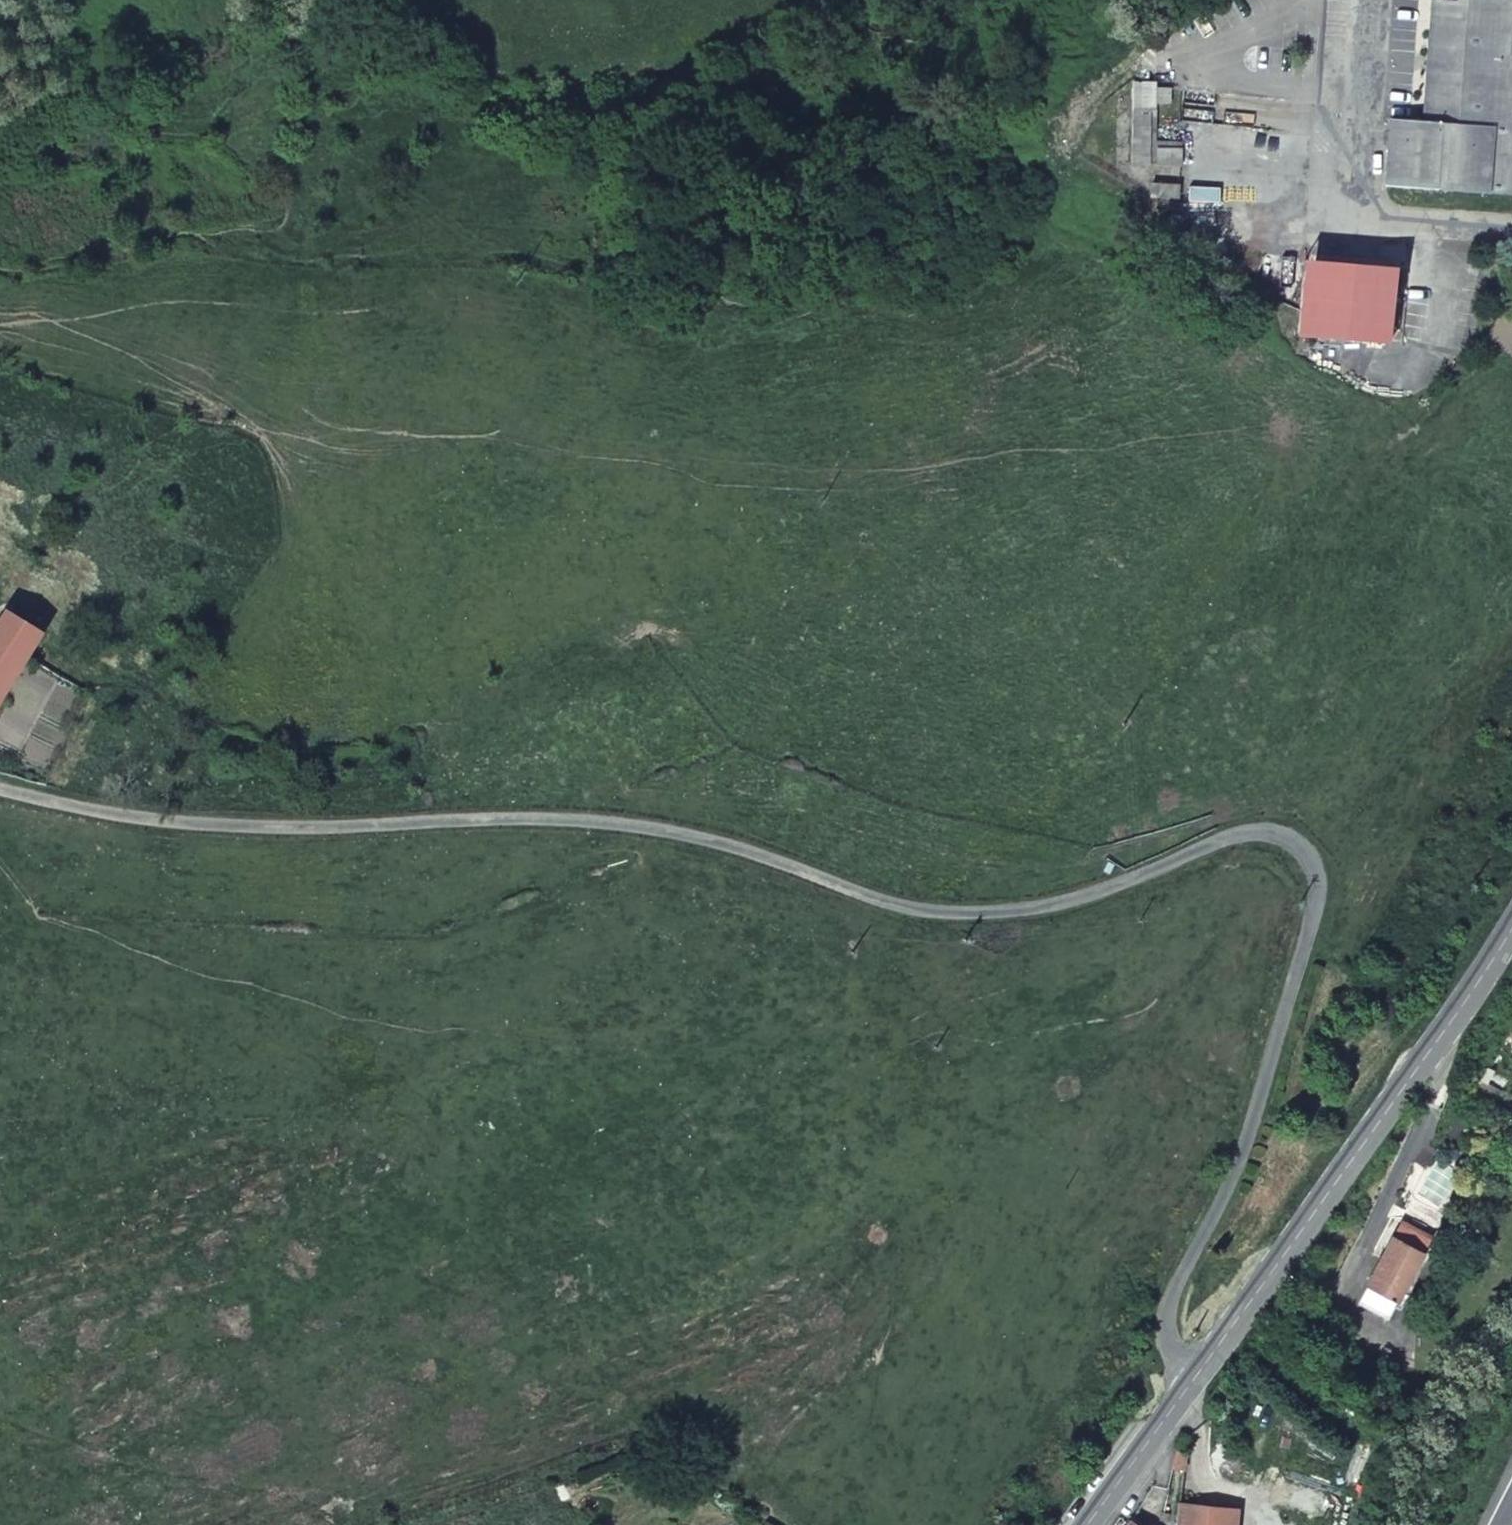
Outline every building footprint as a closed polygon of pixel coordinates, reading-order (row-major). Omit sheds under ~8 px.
[(1421,108),(1392,107),(1388,174),(1511,181),(1511,0),(1428,0),(1421,108)] [(1135,98),(1136,139),(1136,149),(1156,148),(1158,148),(1156,98),(1135,98)] [(1394,257),(1300,249),(1295,323),(1387,331),(1394,257)] [(29,657),(42,637),(6,611),(0,621),(0,708),(29,657)] [(1453,1151),(1444,1144),(1430,1161),(1439,1168),(1453,1151)] [(1408,1236),(1407,1235),(1380,1282),(1370,1300),(1398,1315),(1407,1299),(1435,1252),(1434,1251),(1442,1238),(1416,1222),(1408,1236)]
